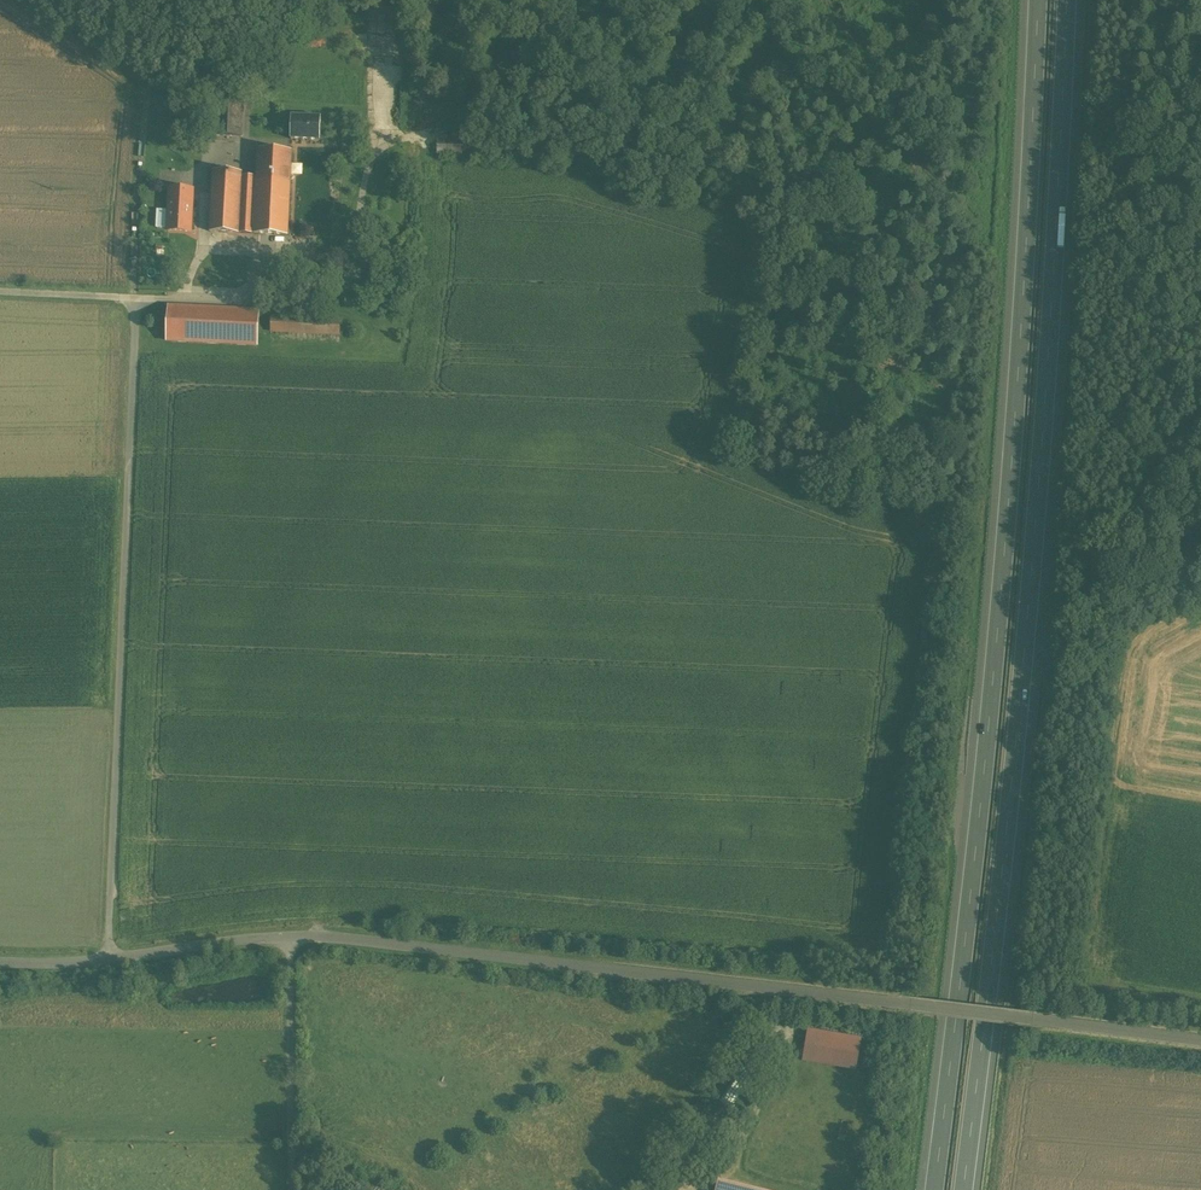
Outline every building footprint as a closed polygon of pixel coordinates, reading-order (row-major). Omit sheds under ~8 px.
[(244,89),(216,88),(214,135),(242,136),(244,89)] [(291,115),(290,138),(320,139),(321,117),(291,115)] [(292,150),(257,148),(256,177),(255,202),(289,203),(292,150)] [(255,202),(256,177),(241,176),(242,172),(212,171),(209,232),(288,236),(289,203),(255,202)] [(192,190),(170,189),(168,230),(190,231),(192,190)] [(260,311),(167,307),(166,340),(258,344),(260,311)] [(339,320),(271,317),(270,331),(339,334),(339,320)] [(861,1039),(807,1031),(805,1045),(858,1054),(861,1039)] [(721,1145),(707,1165),(716,1171),(730,1152),(721,1145)]
